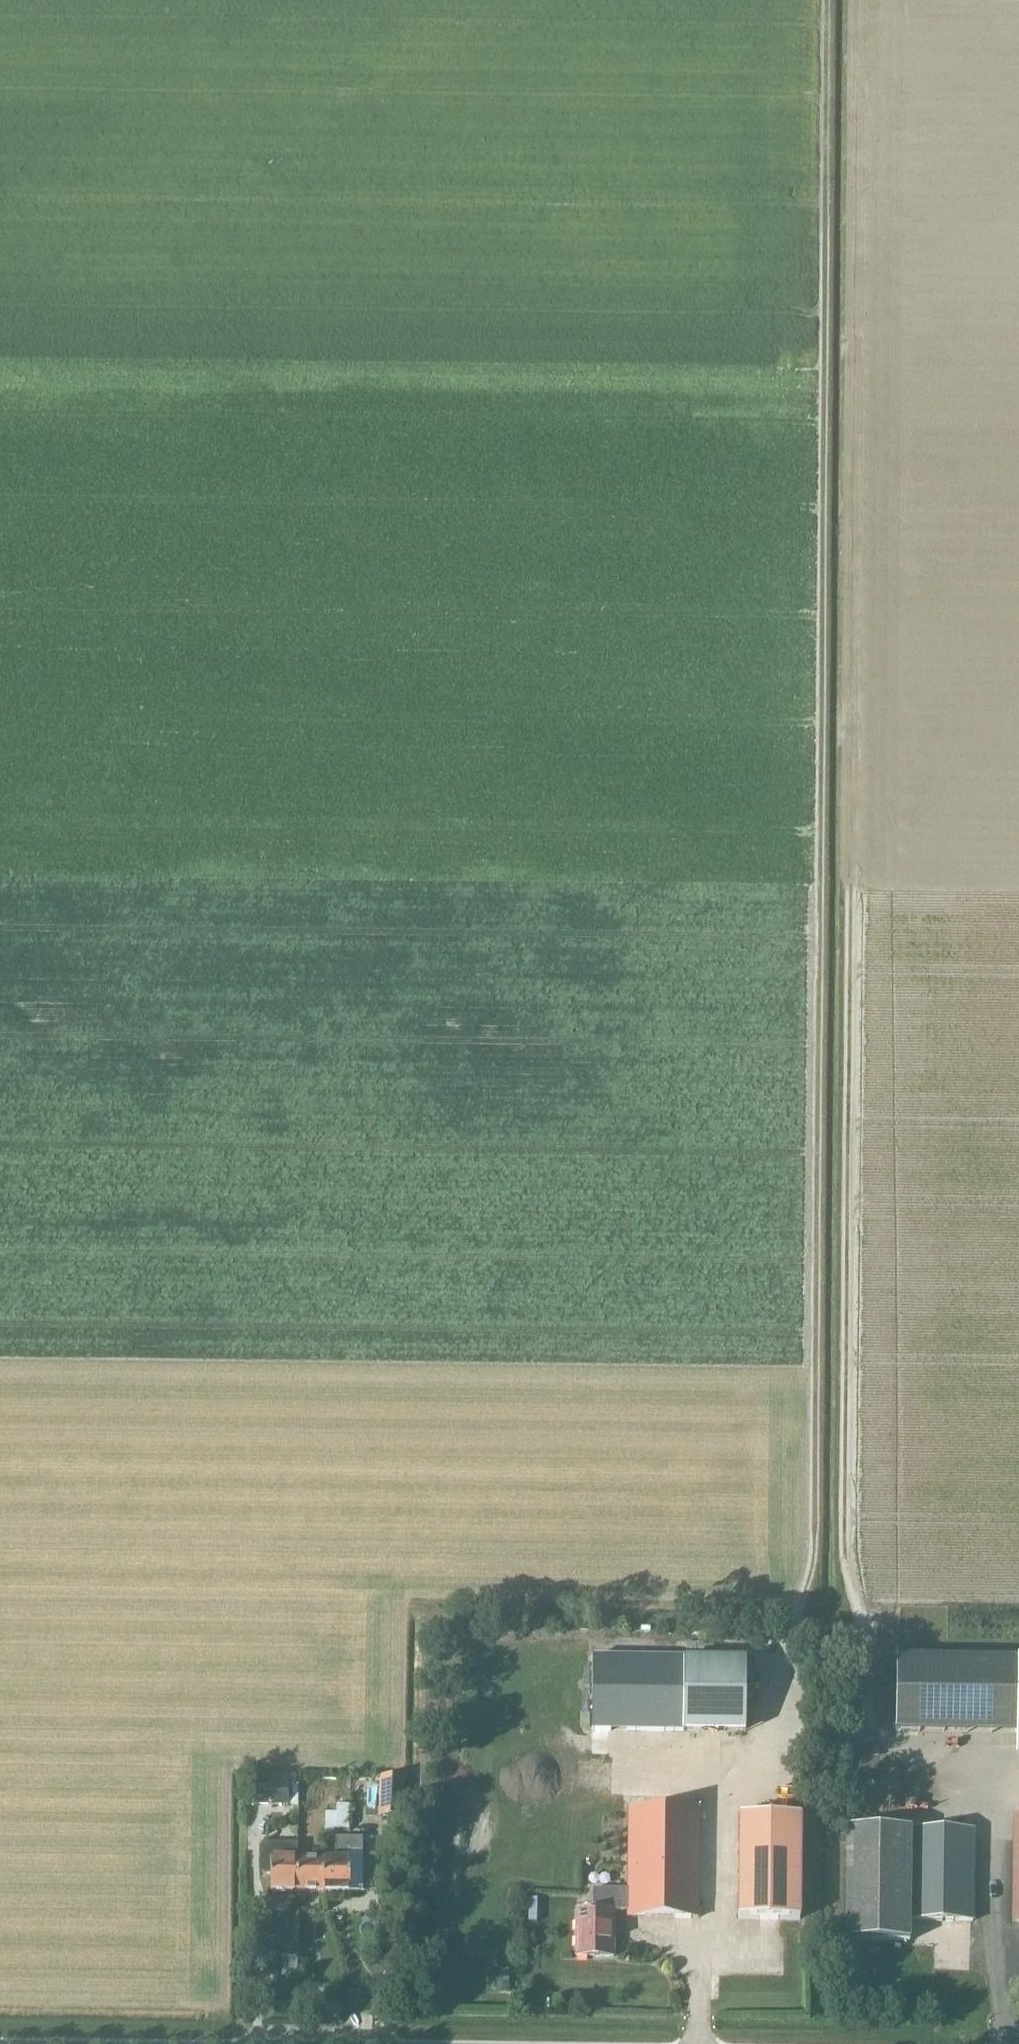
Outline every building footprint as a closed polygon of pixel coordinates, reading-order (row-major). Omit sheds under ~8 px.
[(895,1731),(1016,1733),(1016,1731),(1017,1658),(896,1656),(895,1731)] [(593,1657),(592,1730),(745,1731),(745,1658),(593,1657)] [(289,1784),(289,1773),(268,1773),(268,1784),(255,1784),(255,1806),(288,1806),(289,1784)] [(381,1776),(380,1817),(403,1817),(404,1777),(381,1776)] [(349,1828),(349,1805),(338,1805),(338,1828),(349,1828)] [(699,1917),(700,1811),(629,1810),(628,1888),(593,1888),(593,1909),(577,1909),(577,1956),(614,1956),(614,1910),(628,1910),(628,1917),(699,1917)] [(800,1815),(739,1815),(739,1918),(800,1918),(800,1815)] [(848,1827),(846,1940),(910,1941),(912,1828),(848,1827)] [(974,1921),(975,1829),(913,1828),(912,1920),(974,1921)] [(324,1892),(351,1892),(351,1851),(363,1852),(363,1838),(337,1838),(337,1859),(325,1859),(324,1892)] [(298,1859),(299,1859),(299,1844),(264,1843),(264,1874),(272,1874),(271,1891),(298,1891),(298,1859)] [(325,1859),(323,1859),(323,1848),(313,1848),(313,1859),(299,1859),(298,1859),(298,1891),(324,1892),(325,1859)]
